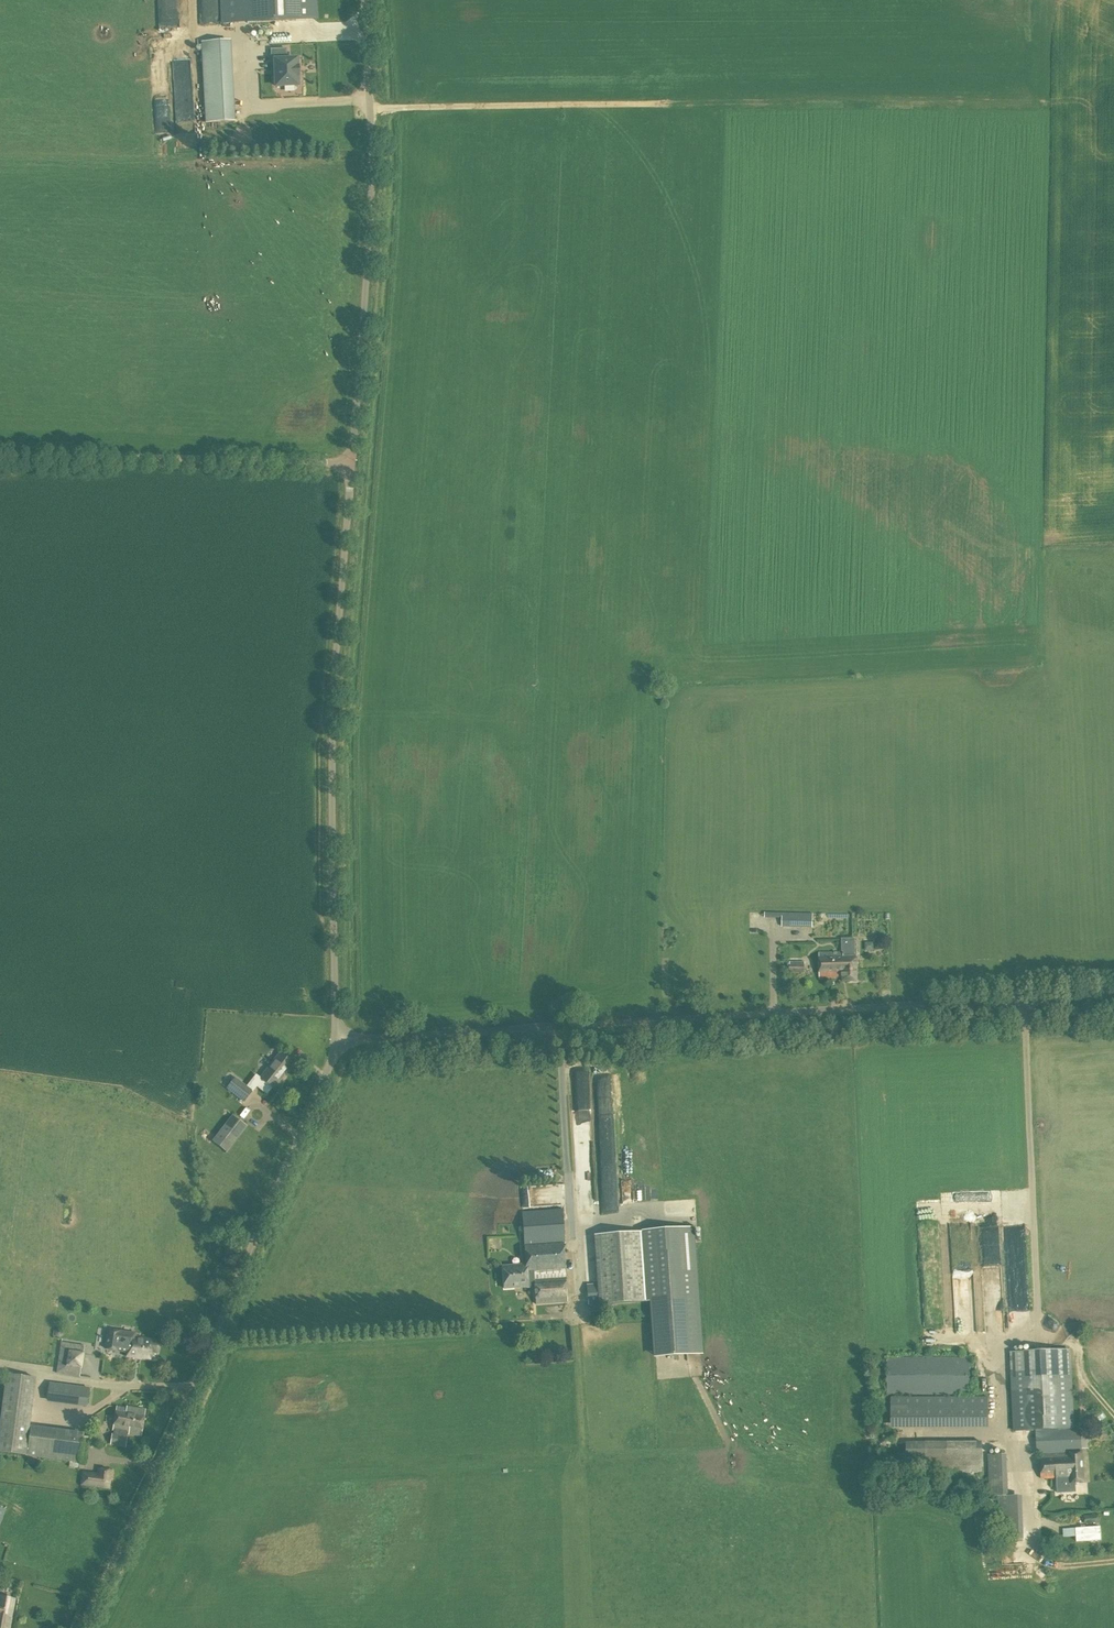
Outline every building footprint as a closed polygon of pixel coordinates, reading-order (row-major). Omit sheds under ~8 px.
[(181,20),(180,0),(163,0),(164,21),(181,20)] [(270,22),(269,0),(223,0),(223,14),(221,14),(222,24),(270,22)] [(234,121),(230,41),(201,42),(203,84),(205,84),(207,122),(234,121)] [(275,63),(276,88),(298,87),(298,78),(299,78),(299,68),(298,68),(298,60),(287,60),(287,49),(271,50),(272,63),(275,63)] [(168,94),(157,95),(157,114),(169,113),(168,94)] [(782,918),(782,927),(803,927),(804,927),(804,926),(812,926),(812,913),(805,913),(782,912),(782,918)] [(842,952),(819,952),(819,978),(832,977),(843,977),(843,981),(857,981),(857,970),(857,950),(855,950),(855,938),(842,939),(842,952)] [(805,973),(805,965),(804,965),(805,962),(789,962),(789,973),(805,973)] [(262,1080),(257,1087),(267,1095),(272,1087),(274,1089),(293,1063),(280,1054),(261,1078),(260,1078),(262,1080)] [(235,1077),(226,1088),(244,1102),(253,1091),(247,1086),(235,1077)] [(597,1210),(593,1113),(578,1114),(578,1139),(580,1139),(583,1211),(597,1210)] [(226,1152),(247,1126),(233,1115),(212,1141),(226,1152)] [(524,1244),(564,1241),(562,1211),(522,1213),(524,1244)] [(703,1354),(693,1228),(648,1231),(596,1235),(599,1284),(587,1284),(589,1305),(601,1304),(601,1305),(649,1302),(653,1357),(703,1354)] [(991,1253),(992,1261),(1004,1260),(1003,1229),(984,1229),(985,1253),(991,1253)] [(220,1247),(223,1241),(217,1239),(215,1245),(220,1247)] [(525,1265),(503,1267),(503,1268),(504,1289),(526,1287),(526,1289),(535,1288),(536,1304),(567,1302),(563,1243),(524,1246),(525,1265)] [(974,1289),(979,1288),(979,1281),(958,1282),(958,1291),(965,1291),(965,1306),(975,1306),(974,1289)] [(973,1318),(962,1317),(962,1339),(972,1339),(973,1318)] [(159,1349),(160,1341),(134,1337),(134,1332),(109,1329),(106,1347),(118,1348),(119,1341),(128,1342),(126,1356),(136,1358),(136,1356),(151,1358),(152,1348),(159,1349)] [(79,1377),(84,1346),(61,1342),(56,1373),(79,1377)] [(1036,1430),(1072,1428),(1070,1370),(1068,1370),(1067,1349),(1012,1352),(1013,1373),(1011,1373),(1014,1431),(1016,1431),(1036,1430)] [(887,1393),(969,1393),(969,1358),(887,1358),(887,1393)] [(83,1436),(29,1429),(35,1378),(7,1375),(0,1429),(0,1452),(80,1462),(83,1436)] [(87,1407),(89,1388),(81,1387),(78,1406),(87,1407)] [(892,1420),(988,1419),(988,1397),(891,1398),(892,1420)] [(123,1437),(123,1432),(129,1433),(128,1435),(141,1437),(146,1409),(128,1406),(127,1408),(117,1406),(113,1431),(121,1432),(120,1437),(112,1435),(110,1446),(125,1448),(127,1438),(123,1437)] [(100,1420),(98,1417),(95,1416),(92,1418),(91,1422),(93,1425),(97,1425),(100,1423),(100,1420)] [(1057,1479),(1057,1483),(1057,1492),(1076,1491),(1076,1482),(1084,1482),(1082,1451),(1081,1428),(1072,1428),(1036,1430),(1038,1456),(1040,1456),(1041,1479),(1057,1479)] [(983,1441),(961,1442),(961,1473),(983,1473),(983,1441)] [(1008,1475),(1007,1453),(987,1454),(988,1476),(1008,1475)] [(109,1488),(111,1471),(99,1469),(98,1474),(83,1473),(82,1485),(109,1488)] [(1060,1502),(1052,1502),(1053,1512),(1061,1511),(1060,1502)] [(1085,1517),(1083,1517),(1084,1524),(1100,1522),(1099,1514),(1085,1515),(1085,1517)] [(1100,1526),(1076,1528),(1076,1542),(1101,1540),(1100,1526)] [(16,1599),(0,1596),(0,1627),(10,1627),(16,1599)]
